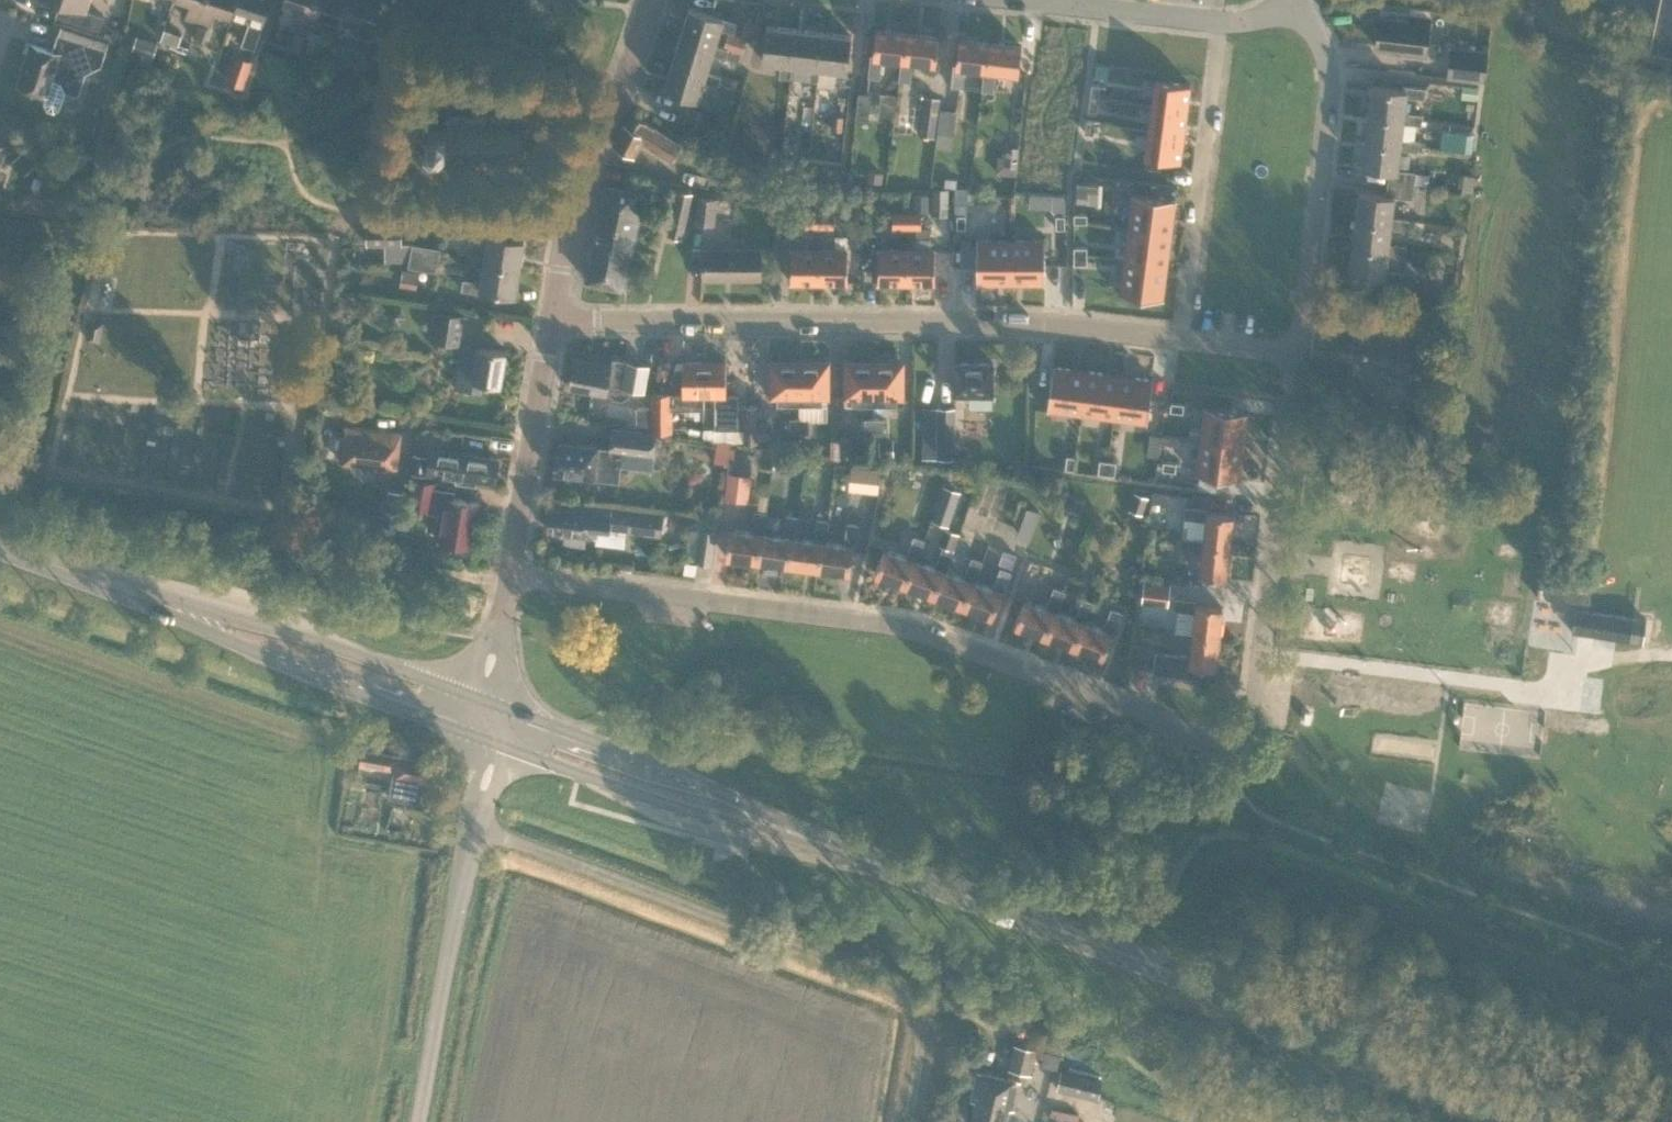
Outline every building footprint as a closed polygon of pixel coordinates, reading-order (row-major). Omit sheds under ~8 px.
[(69,3),(65,15),(100,26),(104,13),(86,8),(89,0),(62,0),(69,3)] [(198,20),(205,0),(191,0),(186,16),(198,20)] [(198,20),(211,24),(216,7),(233,13),(237,0),(205,0),(198,20)] [(233,13),(250,18),(242,41),(256,46),(271,0),(237,0),(233,13)] [(307,26),(316,0),(287,0),(300,5),(295,22),(307,26)] [(307,26),(319,30),(325,13),(342,18),(348,0),(316,0),(307,26)] [(342,18),(358,24),(356,31),(370,36),(382,0),(348,0),(342,18)] [(1650,45),(1671,50),(1671,0),(1660,0),(1650,45)] [(690,5),(682,32),(716,42),(721,26),(734,30),(737,20),(724,16),(724,15),(690,5)] [(1425,54),(1430,16),(1411,13),(1410,18),(1380,15),(1377,44),(1407,47),(1406,52),(1425,54)] [(198,21),(193,34),(205,38),(209,25),(198,21)] [(184,28),(166,22),(161,38),(179,43),(184,28)] [(791,76),(792,61),(796,26),(768,23),(764,58),(782,60),(780,74),(791,76)] [(66,89),(83,81),(86,70),(90,59),(101,63),(103,58),(107,45),(109,39),(62,24),(60,31),(59,31),(53,48),(34,41),(21,81),(48,90),(44,101),(48,108),(54,110),(60,107),(66,89)] [(291,46),(299,49),(307,27),(299,24),(291,46)] [(824,29),(796,26),(792,61),(809,63),(808,78),(818,79),(820,65),(824,29)] [(883,54),(902,56),(905,56),(908,30),(877,27),(874,52),(871,52),(869,74),(880,76),(883,54)] [(824,29),(820,65),(837,66),(835,81),(846,82),(847,68),(848,68),(852,33),(824,29)] [(747,36),(729,30),(725,44),(743,50),(747,36)] [(940,34),(908,30),(905,56),(902,56),(899,78),(911,79),(914,58),(937,60),(940,34)] [(674,58),(708,69),(713,52),(726,56),(729,46),(716,42),(682,32),(674,58)] [(150,63),(158,40),(137,33),(132,47),(141,50),(138,59),(150,63)] [(966,63),(985,66),(988,66),(991,40),(960,36),(957,62),(954,62),(952,84),(963,85),(966,63)] [(988,66),(985,66),(982,87),(994,89),(997,67),(1019,70),(1023,43),(991,40),(988,66)] [(1447,75),(1484,79),(1488,47),(1451,43),(1447,75)] [(115,61),(119,49),(107,45),(103,58),(115,61)] [(721,73),(708,69),(674,58),(665,86),(699,96),(704,79),(718,83),(721,73)] [(234,67),(230,81),(244,86),(249,72),(234,67)] [(1191,81),(1156,76),(1153,102),(1188,107),(1191,81)] [(937,131),(939,107),(941,96),(926,94),(927,78),(919,77),(917,93),(925,94),(923,107),(920,133),(935,135),(935,131),(937,131)] [(1092,82),(1090,95),(1099,96),(1100,83),(1092,82)] [(1372,83),(1369,109),(1404,113),(1405,109),(1407,93),(1425,96),(1426,85),(1407,83),(1406,87),(1372,83)] [(857,91),(854,118),(870,119),(872,93),(857,91)] [(1090,95),(1088,108),(1097,109),(1099,96),(1090,95)] [(683,129),(700,134),(707,109),(682,102),(678,118),(685,120),(683,129)] [(1153,102),(1149,127),(1184,132),(1188,107),(1153,102)] [(956,109),(939,107),(937,131),(954,133),(956,109)] [(1401,140),(1401,136),(1403,120),(1422,122),(1423,112),(1405,109),(1404,113),(1369,109),(1366,135),(1401,140)] [(672,158),(682,142),(655,125),(655,124),(633,111),(626,121),(625,121),(614,141),(635,153),(644,139),(672,158)] [(446,114),(446,125),(428,125),(428,144),(446,144),(447,154),(534,152),(533,112),(446,114)] [(832,113),(831,127),(842,128),(843,114),(832,113)] [(1087,120),(1085,133),(1094,134),(1095,121),(1087,120)] [(1184,132),(1149,127),(1146,153),(1181,158),(1184,132)] [(1420,138),(1401,136),(1401,140),(1366,135),(1362,163),(1390,167),(1388,179),(1414,183),(1416,169),(1398,167),(1400,146),(1419,148),(1420,138)] [(1019,145),(1008,144),(1006,163),(1017,164),(1019,145)] [(1017,192),(1050,193),(1050,160),(1018,160),(1017,192)] [(882,181),(884,170),(869,168),(867,178),(882,181)] [(788,182),(813,182),(813,170),(788,170),(788,182)] [(957,176),(945,175),(945,183),(957,184),(957,176)] [(1359,189),(1356,217),(1391,221),(1391,225),(1409,227),(1410,217),(1392,215),(1395,194),(1413,196),(1414,183),(1388,179),(1387,192),(1359,189)] [(609,183),(604,202),(642,210),(646,191),(609,183)] [(955,185),(955,213),(957,213),(966,213),(967,212),(967,202),(968,202),(968,185),(955,185)] [(678,187),(671,217),(687,220),(693,191),(678,187)] [(932,187),(932,214),(948,214),(948,187),(932,187)] [(1176,198),(1133,192),(1129,225),(1172,231),(1176,198)] [(715,222),(718,196),(698,194),(696,220),(715,222)] [(638,229),(642,210),(604,202),(600,221),(638,229)] [(823,209),(821,209),(820,225),(834,225),(834,203),(823,203),(823,209)] [(806,209),(806,225),(820,225),(821,209),(806,209)] [(893,225),(908,225),(908,210),(894,210),(893,225)] [(921,210),(908,210),(908,225),(921,225),(921,210)] [(1087,211),(1074,211),(1074,220),(1087,220),(1087,211)] [(957,213),(957,226),(966,226),(966,213),(957,213)] [(1056,213),(1057,226),(1065,226),(1065,213),(1056,213)] [(687,220),(671,217),(668,232),(683,235),(687,220)] [(1391,221),(1356,217),(1353,243),(1388,247),(1388,251),(1406,254),(1407,243),(1389,241),(1391,225),(1391,221)] [(600,221),(596,240),(634,248),(638,229),(600,221)] [(1129,225),(1125,258),(1168,263),(1172,231),(1129,225)] [(485,260),(521,266),(525,238),(490,232),(486,254),(468,251),(467,261),(485,264),(485,260)] [(1011,237),(978,237),(978,281),(1011,281),(1011,237)] [(1011,237),(1011,281),(1044,281),(1044,237),(1011,237)] [(596,240),(592,259),(629,267),(634,248),(596,240)] [(409,258),(408,264),(436,269),(440,246),(412,241),(409,258)] [(1386,267),(1388,251),(1388,247),(1353,243),(1350,269),(1384,274),(1383,278),(1403,280),(1404,270),(1386,267)] [(1074,262),(1087,262),(1087,253),(1087,244),(1074,244),(1074,253),(1074,262)] [(704,276),(761,276),(761,246),(705,246),(704,276)] [(792,280),(820,280),(820,246),(792,246),(792,280)] [(849,246),(820,246),(820,280),(848,280),(849,246)] [(879,281),(907,281),(908,247),(879,246),(879,281)] [(908,247),(907,281),(936,281),(936,247),(908,247)] [(1168,263),(1125,258),(1121,290),(1163,296),(1168,263)] [(629,267),(592,259),(588,278),(625,286),(629,267)] [(516,292),(521,266),(485,260),(485,264),(482,280),(464,277),(462,287),(482,290),(482,286),(516,292)] [(401,283),(417,285),(419,269),(404,267),(401,283)] [(430,337),(463,342),(468,312),(435,307),(430,337)] [(100,340),(104,320),(93,317),(89,337),(100,340)] [(480,347),(464,344),(462,344),(455,386),(480,390),(482,379),(502,382),(507,348),(480,344),(480,347)] [(570,384),(605,391),(613,392),(614,395),(623,397),(630,392),(631,386),(645,388),(650,362),(614,356),(613,362),(575,355),(570,384)] [(705,393),(706,359),(684,359),(684,392),(673,392),(673,390),(653,390),(653,429),(673,429),(673,406),(695,406),(695,393),(705,393)] [(739,359),(706,359),(705,393),(705,407),(712,407),(712,393),(716,393),(716,406),(716,426),(739,426),(739,406),(739,392),(727,392),(727,378),(739,378),(739,359)] [(777,402),(800,402),(801,360),(772,359),(772,394),(778,394),(777,402)] [(829,360),(801,360),(800,402),(823,402),(823,394),(829,394),(829,360)] [(852,403),(874,403),(875,403),(875,360),(847,360),(847,394),(852,395),(852,403)] [(904,360),(875,360),(875,403),(898,403),(898,395),(904,395),(904,360)] [(956,393),(994,393),(994,361),(956,360),(956,393)] [(1087,368),(1055,364),(1049,407),(1082,411),(1087,368)] [(1087,368),(1082,411),(1114,415),(1120,372),(1087,368)] [(1152,377),(1120,372),(1114,415),(1147,420),(1152,377)] [(1170,408),(1183,410),(1184,401),(1171,400),(1170,408)] [(744,403),(744,439),(759,439),(758,403),(744,403)] [(955,456),(956,405),(923,405),(922,456),(955,456)] [(1248,411),(1205,405),(1201,438),(1244,443),(1248,411)] [(791,430),(800,430),(800,416),(791,416),(791,430)] [(810,416),(800,416),(800,430),(810,430),(810,416)] [(865,431),(875,431),(875,416),(865,416),(865,431)] [(885,416),(875,416),(875,431),(885,431),(885,416)] [(397,466),(401,430),(345,423),(345,434),(327,432),(324,457),(397,466)] [(556,471),(605,477),(621,479),(624,450),(655,453),(658,430),(614,424),(612,447),(560,441),(556,471)] [(854,435),(840,435),(840,453),(855,453),(854,435)] [(720,437),(719,459),(731,460),(733,438),(720,437)] [(880,454),(894,453),(894,438),(879,439),(880,454)] [(1244,443),(1201,438),(1197,470),(1240,476),(1244,443)] [(456,479),(463,480),(476,482),(477,478),(496,481),(500,455),(461,450),(431,446),(428,471),(457,475),(456,479)] [(427,448),(413,448),(413,469),(427,469),(427,448)] [(1067,454),(1065,466),(1074,467),(1076,455),(1067,454)] [(1100,458),(1098,470),(1107,471),(1108,459),(1100,458)] [(1108,459),(1107,471),(1115,473),(1117,460),(1108,459)] [(1175,469),(1177,460),(1164,459),(1162,467),(1175,469)] [(849,488),(879,491),(881,467),(852,464),(849,488)] [(729,470),(726,496),(749,499),(752,473),(751,473),(729,470)] [(415,475),(413,489),(410,504),(429,507),(429,509),(445,512),(440,537),(473,543),(480,500),(448,494),(449,487),(435,485),(435,483),(436,483),(437,478),(415,475)] [(945,483),(933,516),(949,522),(961,488),(945,483)] [(1135,490),(1129,507),(1142,511),(1148,494),(1135,490)] [(1078,511),(1083,497),(1066,491),(1061,504),(1078,511)] [(600,526),(605,526),(662,533),(665,512),(560,499),(559,508),(552,507),(550,528),(567,530),(566,541),(587,544),(588,534),(599,535),(600,526)] [(1206,518),(1204,537),(1204,539),(1230,542),(1233,512),(1208,509),(1208,506),(1186,504),(1185,515),(1206,518)] [(1028,505),(1024,517),(1036,521),(1040,509),(1028,505)] [(727,553),(759,557),(763,531),(765,531),(768,510),(756,508),(753,530),(730,527),(727,553)] [(398,538),(401,511),(390,510),(389,523),(382,523),(381,537),(398,538)] [(784,534),(765,531),(763,531),(759,557),(790,561),(793,535),(796,535),(799,513),(787,512),(784,534)] [(718,516),(696,514),(695,526),(701,526),(698,559),(713,560),(718,516)] [(815,537),(796,535),(793,535),(790,561),(820,565),(824,539),(826,539),(829,517),(817,516),(815,537)] [(845,541),(826,539),(824,539),(820,565),(851,569),(854,543),(857,543),(860,521),(848,520),(845,541)] [(955,548),(960,532),(945,526),(940,542),(943,544),(955,548)] [(916,557),(918,558),(926,537),(914,533),(907,554),(885,546),(876,571),(907,582),(916,557)] [(1226,574),(1230,542),(1204,539),(1204,537),(1183,534),(1181,546),(1203,549),(1200,571),(1226,574)] [(936,564),(918,558),(916,557),(907,582),(936,592),(945,567),(947,568),(955,548),(943,544),(936,564)] [(936,592),(965,603),(974,578),(976,579),(984,558),(973,554),(965,575),(947,568),(945,567),(936,592)] [(1136,563),(1129,565),(1128,571),(1132,576),(1139,574),(1140,568),(1136,563)] [(994,585),(976,579),(974,578),(965,603),(993,613),(1002,589),(1004,590),(1012,569),(1001,565),(994,585)] [(1144,578),(1142,599),(1168,602),(1170,581),(1144,578)] [(1015,622),(1046,633),(1055,608),(1058,609),(1065,588),(1054,584),(1047,605),(1025,597),(1015,622)] [(1046,633),(1075,644),(1084,619),(1087,620),(1094,599),(1083,595),(1076,615),(1058,609),(1055,608),(1046,633)] [(1195,609),(1193,631),(1219,634),(1223,604),(1197,600),(1197,598),(1175,595),(1173,606),(1195,609)] [(1104,626),(1087,620),(1084,619),(1075,644),(1103,654),(1113,630),(1115,630),(1123,610),(1112,605),(1104,626)] [(1647,617),(1577,606),(1573,628),(1643,640),(1647,617)] [(1219,634),(1193,631),(1190,653),(1156,648),(1153,670),(1202,676),(1203,663),(1216,664),(1219,634)] [(1136,641),(1133,664),(1148,666),(1151,643),(1136,641)] [(1309,673),(1302,728),(1435,743),(1442,679),(1357,669),(1356,679),(1309,673)] [(389,795),(420,800),(424,779),(432,780),(436,760),(363,747),(360,760),(394,767),(389,795)] [(1031,1071),(1034,1059),(1037,1047),(1016,1042),(1010,1067),(1031,1071)] [(1057,1067),(1060,1052),(1045,1049),(1042,1060),(1042,1063),(1057,1067)] [(1062,1067),(1058,1082),(1098,1092),(1102,1077),(1062,1067)] [(1021,1078),(978,1068),(972,1098),(977,1099),(971,1121),(1006,1121),(1009,1106),(1014,1108),(1021,1078)] [(1078,1119),(1079,1112),(1052,1106),(1050,1113),(1078,1119)]
